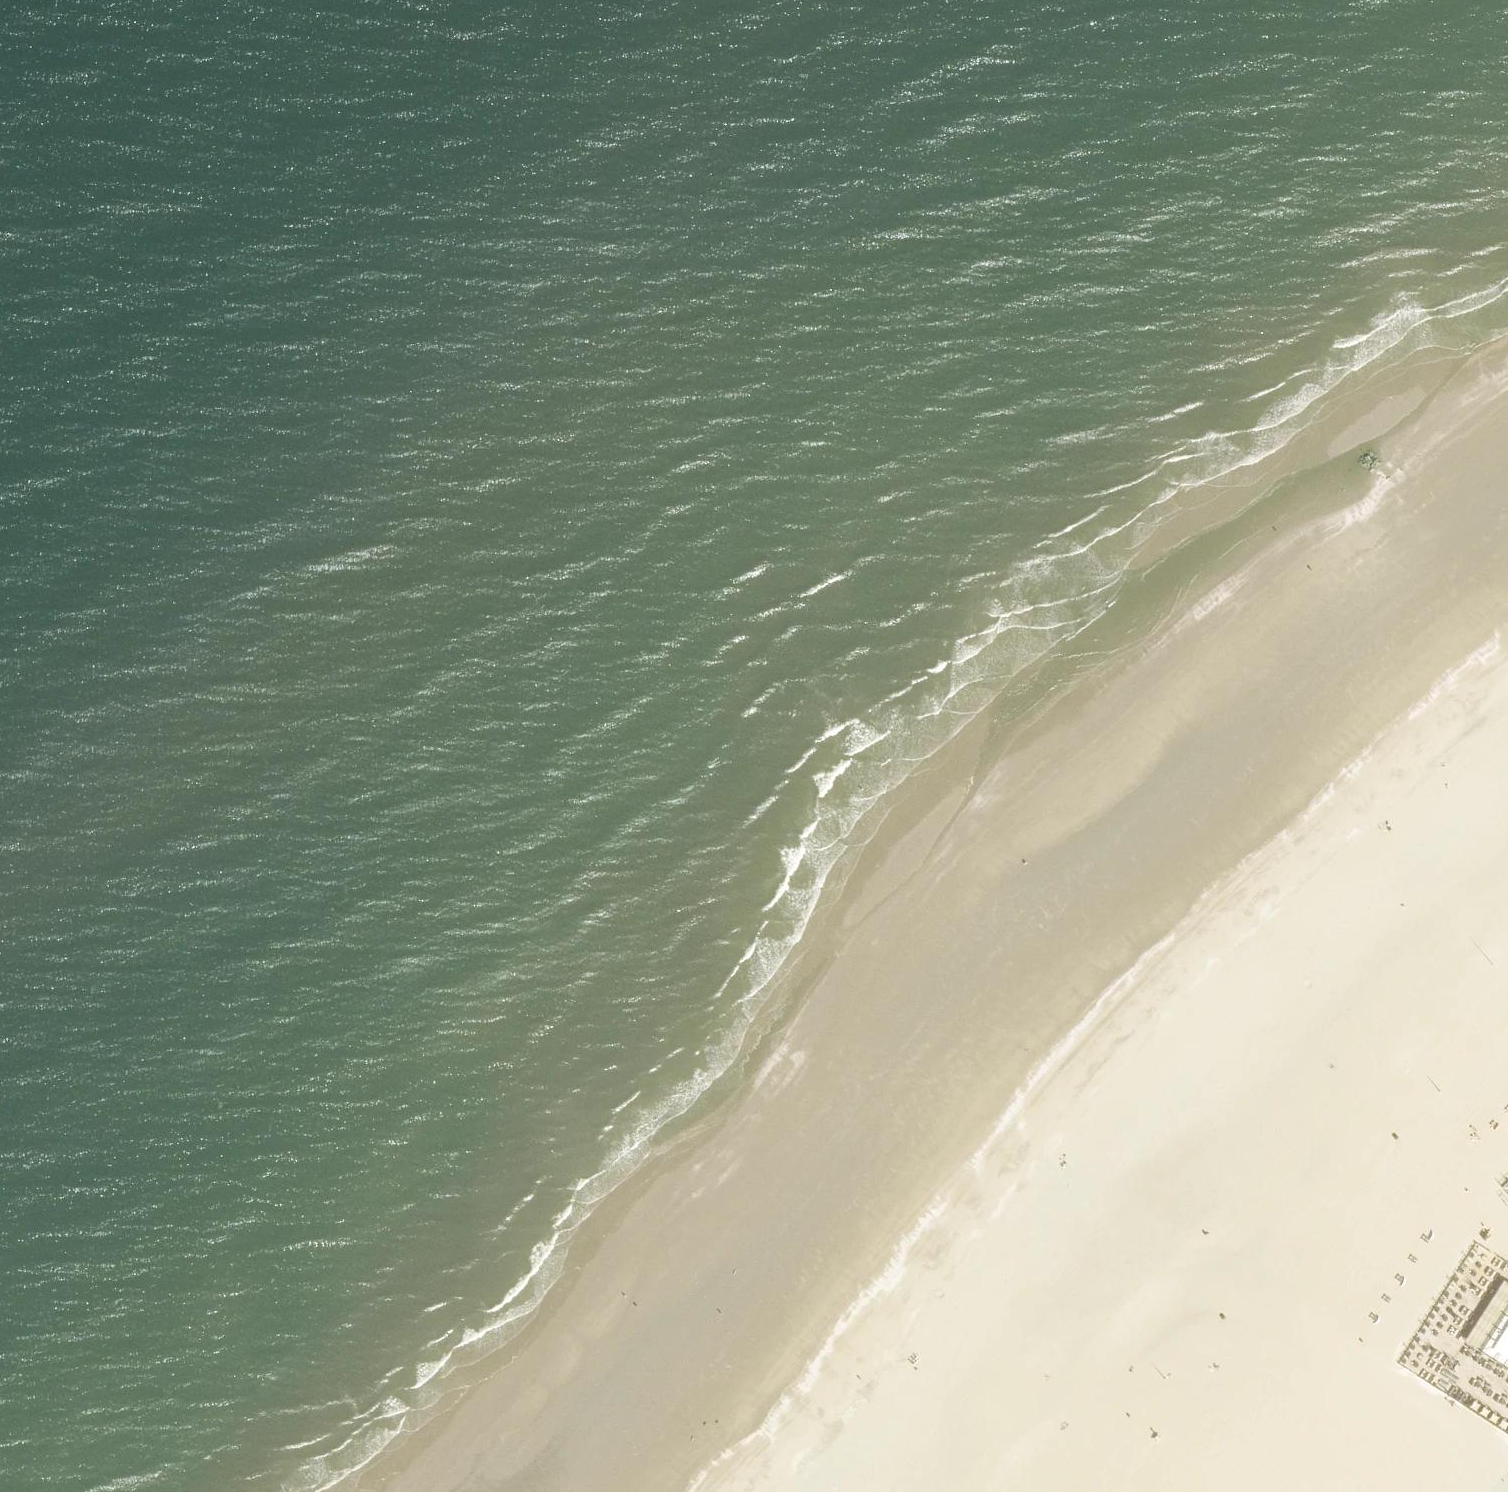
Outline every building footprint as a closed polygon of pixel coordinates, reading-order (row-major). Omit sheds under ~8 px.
[(1486,1344),(1507,1358),(1507,1308),(1486,1344)]
